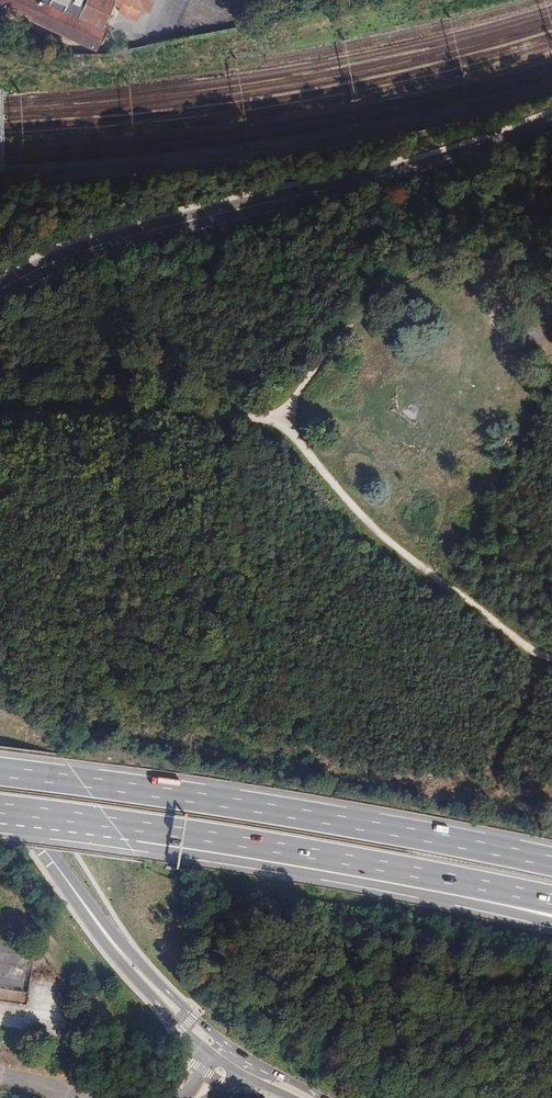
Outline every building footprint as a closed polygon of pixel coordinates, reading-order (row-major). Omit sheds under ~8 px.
[(91,49),(100,31),(98,30),(109,8),(117,12),(116,14),(133,22),(138,12),(141,13),(143,9),(146,12),(151,1),(149,0),(0,0),(0,6),(91,49)]
